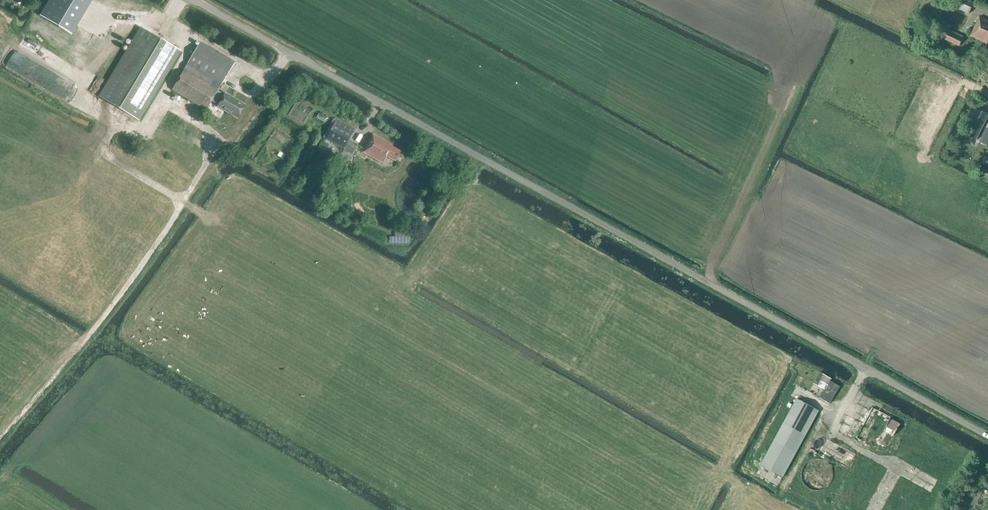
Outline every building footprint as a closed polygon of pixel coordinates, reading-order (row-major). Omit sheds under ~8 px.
[(974,3),(968,0),(958,0),(954,7),(969,14),(974,3)] [(979,17),(970,37),(987,44),(987,41),(987,21),(979,17)] [(98,97),(139,121),(180,52),(139,28),(98,97)] [(959,46),(963,39),(944,30),(940,37),(959,46)] [(199,43),(171,90),(205,110),(211,101),(217,105),(217,107),(237,119),(245,105),(224,93),(224,95),(217,91),(221,84),(233,63),(199,43)] [(290,114),(305,121),(312,107),(296,100),(290,114)] [(969,121),(963,133),(976,140),(982,128),(969,121)] [(347,143),(352,131),(335,122),(326,140),(352,153),(355,147),(347,143)] [(986,129),(979,142),(987,146),(987,130),(986,129)] [(391,147),(392,146),(372,135),(363,152),(382,163),(386,156),(395,161),(400,152),(391,147)] [(391,233),(392,243),(408,242),(408,232),(391,233)] [(822,389),(817,398),(828,404),(839,385),(818,372),(812,383),(822,389)] [(782,477),(819,411),(797,399),(760,465),(782,477)] [(889,445),(900,425),(890,420),(891,418),(872,408),(856,438),(878,450),(882,442),(889,445)] [(851,432),(857,435),(863,424),(857,421),(851,432)] [(820,461),(817,461),(814,461),(812,462),(809,463),(807,465),(805,467),(804,469),(803,471),(802,474),(802,477),(803,479),(804,482),(805,484),(807,487),(809,488),(811,490),(814,491),(817,491),(819,491),(822,490),(824,489),(827,488),(829,486),(830,484),(832,481),(832,479),(833,476),(833,473),(832,471),(831,468),(829,466),(827,464),(825,463),(823,461),(820,461)]
